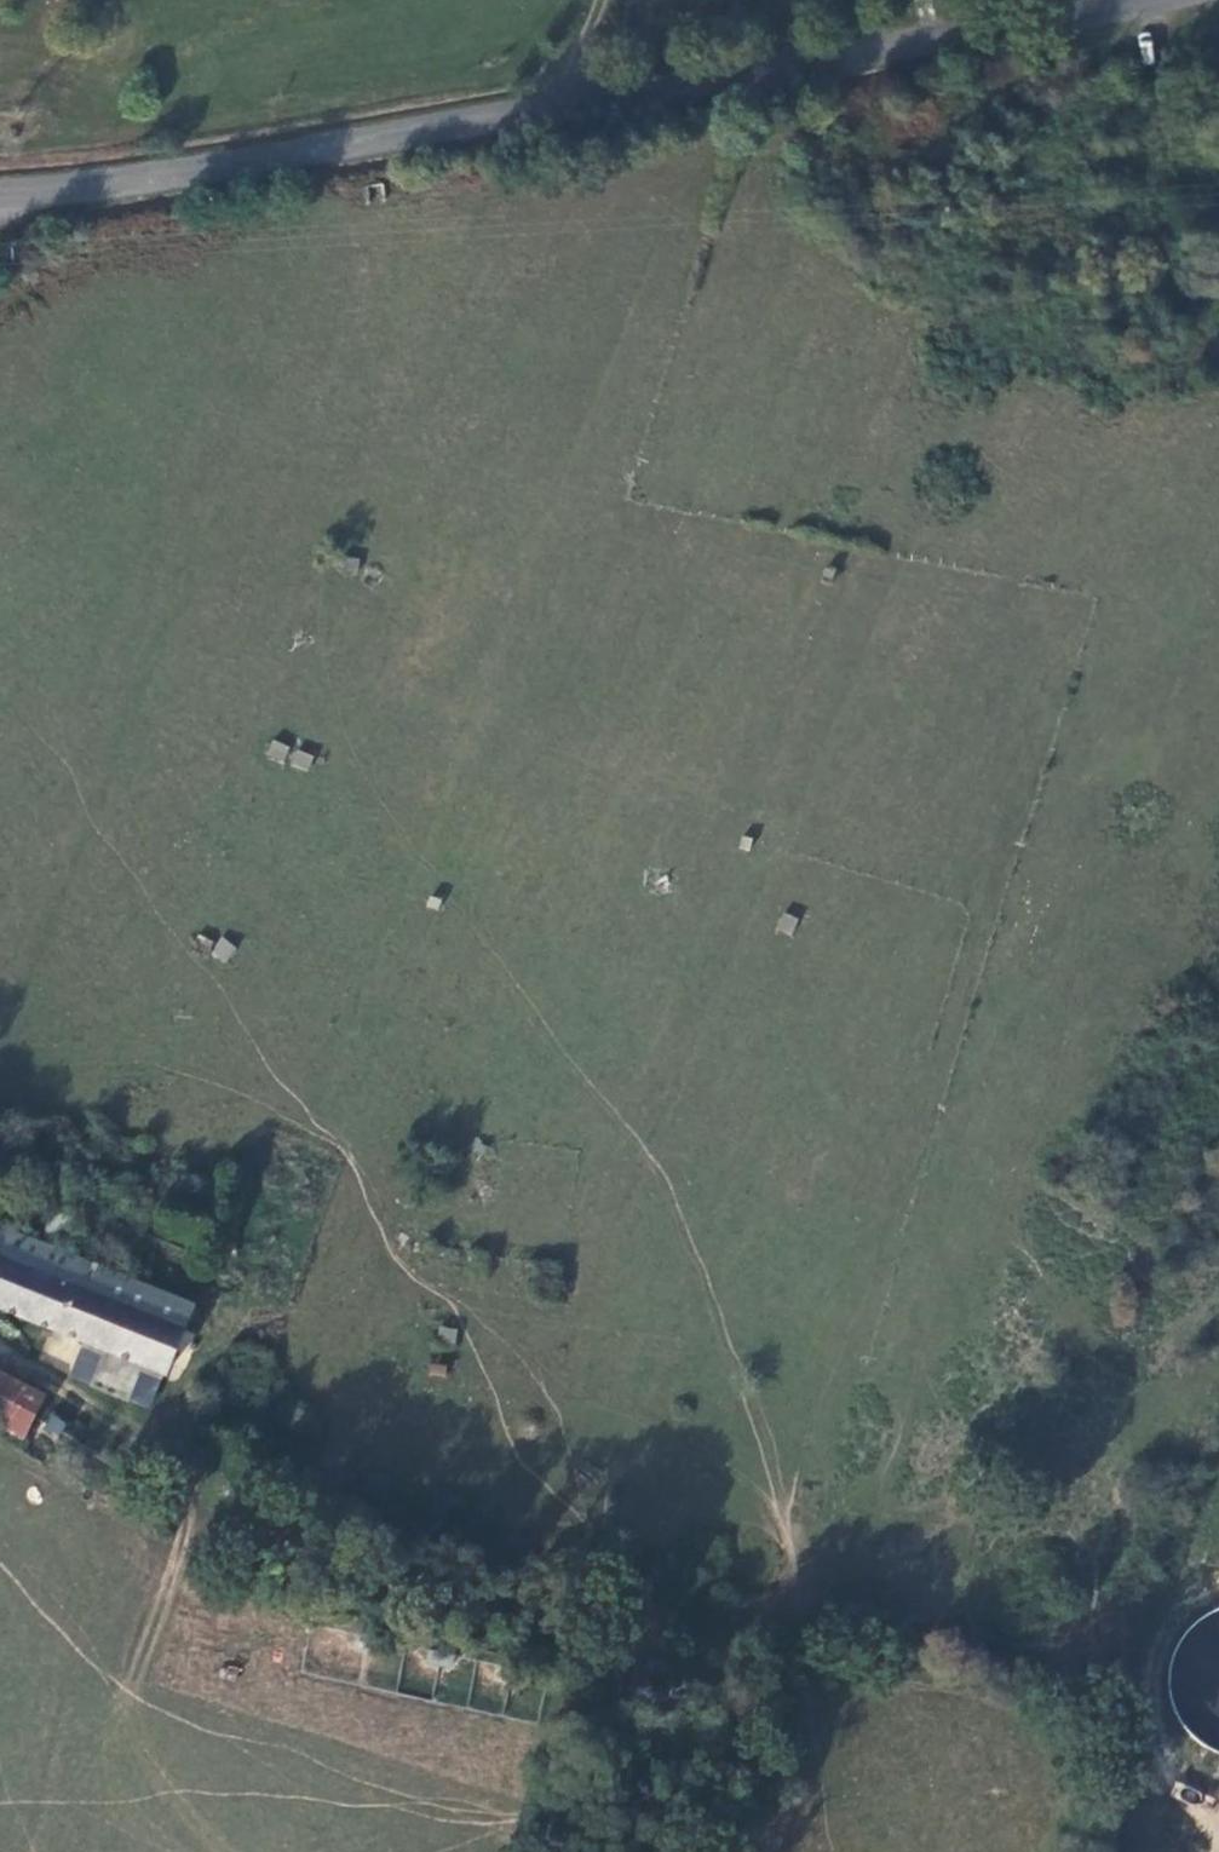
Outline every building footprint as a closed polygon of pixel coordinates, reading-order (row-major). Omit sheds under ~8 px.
[(271,739),(265,757),(283,763),(290,745),(271,739)] [(287,764),(307,771),(313,755),(293,748),(287,764)] [(210,954),(227,962),(236,944),(220,936),(210,954)] [(194,1306),(8,1230),(0,1227),(0,1308),(165,1376),(194,1306)] [(0,1374),(0,1429),(23,1441),(43,1396),(0,1374)] [(1203,1589),(1167,1684),(1192,1693),(1168,1756),(1213,1772),(1218,1757),(1218,1595),(1203,1589)]
